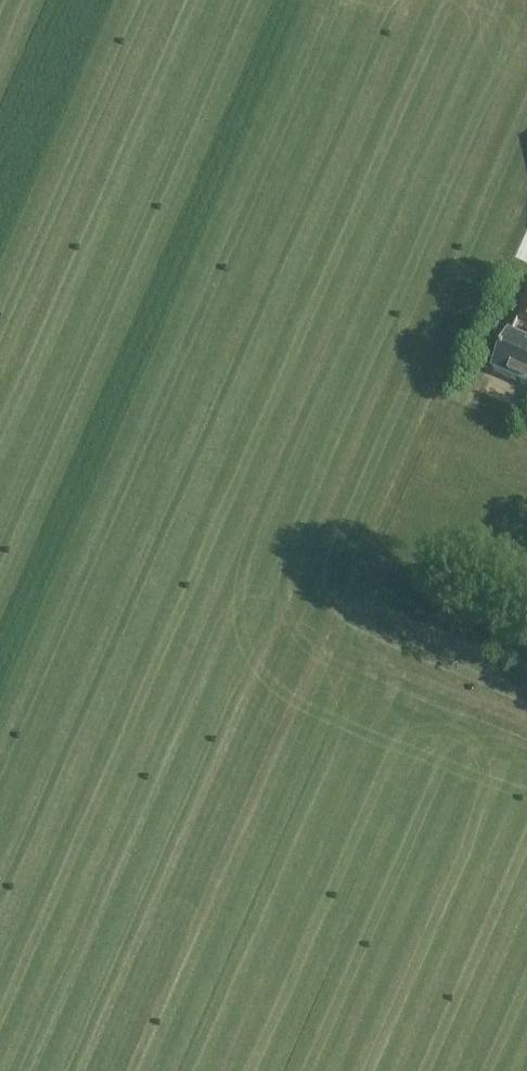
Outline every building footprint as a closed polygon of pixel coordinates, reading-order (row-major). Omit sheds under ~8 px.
[(519,315),(526,319),(526,296),(519,315)] [(511,333),(494,371),(526,385),(526,340),(511,333)]
